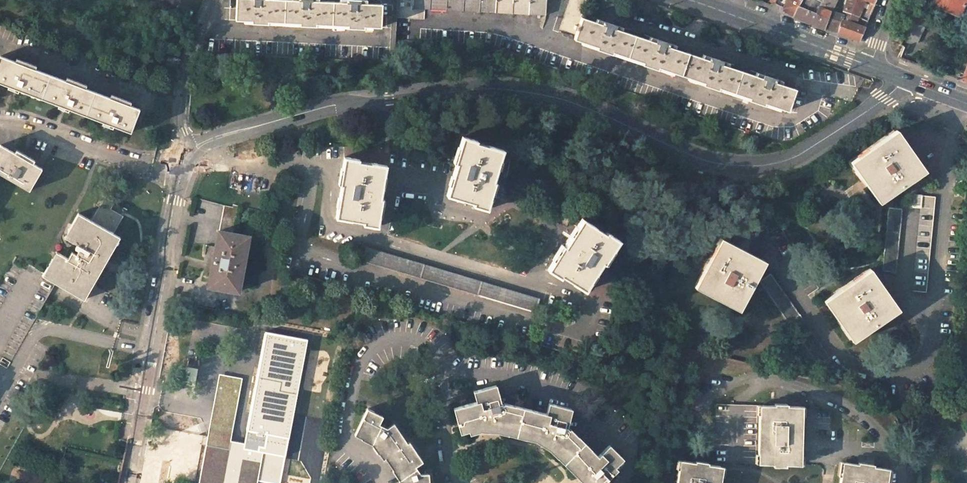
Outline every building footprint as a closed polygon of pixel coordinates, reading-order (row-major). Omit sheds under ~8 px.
[(301,25),(318,26),(318,24),(349,25),(349,28),(367,29),(367,26),(382,27),(383,4),(369,4),(369,0),(368,0),(342,0),(342,2),(320,1),(320,0),(238,0),(237,19),(254,20),(253,23),(270,24),(270,21),(301,23),(301,25)] [(398,19),(404,19),(422,20),(426,20),(426,9),(439,10),(456,11),(475,12),(497,13),(518,14),(538,15),(546,16),(547,0),(399,0),(398,19)] [(568,6),(584,11),(587,0),(570,0),(568,6)] [(794,16),(799,6),(801,0),(788,0),(783,8),(786,13),(794,16)] [(799,6),(817,14),(820,7),(822,4),(823,0),(801,0),(799,6)] [(844,15),(838,32),(859,40),(865,27),(856,23),(865,0),(849,0),(844,15)] [(931,3),(944,8),(944,7),(961,14),(966,0),(933,0),(931,3)] [(582,17),(584,11),(568,6),(560,30),(576,35),(574,39),(598,47),(597,50),(612,55),(613,52),(643,62),(642,65),(658,70),(659,67),(704,83),(703,85),(719,91),(719,88),(749,98),(748,101),(763,106),(764,103),(788,111),(795,89),(781,84),(782,81),(769,77),(757,73),(756,76),(728,67),(729,64),(715,59),(704,55),(703,58),(675,49),(676,46),(662,41),(651,37),(650,41),(622,31),(623,28),(610,24),(598,20),(597,23),(582,17)] [(794,16),(825,28),(836,31),(838,32),(844,15),(830,11),(820,7),(817,14),(799,6),(794,16)] [(929,16),(915,9),(903,36),(917,42),(929,16)] [(181,60),(169,55),(165,65),(177,70),(181,60)] [(7,58),(0,78),(0,83),(137,137),(146,112),(7,58)] [(954,78),(962,81),(965,74),(957,71),(954,78)] [(898,131),(852,163),(879,204),(926,172),(898,131)] [(479,139),(465,135),(457,162),(459,162),(450,193),(477,201),(476,203),(489,207),(497,181),(495,180),(496,175),(504,177),(508,161),(501,159),(503,149),(478,142),(479,139)] [(32,197),(46,174),(36,168),(5,150),(0,158),(0,178),(32,197)] [(365,219),(365,222),(380,224),(384,198),(382,197),(387,165),(360,160),(360,158),(346,156),(342,183),(343,183),(338,215),(365,219)] [(921,207),(915,271),(930,273),(936,196),(915,194),(914,207),(921,207)] [(123,244),(117,241),(127,224),(115,217),(119,210),(106,203),(100,213),(103,214),(95,228),(83,221),(68,245),(81,252),(79,255),(82,257),(79,263),(75,261),(71,267),(59,260),(45,283),(54,288),(85,306),(123,244)] [(247,253),(250,237),(236,235),(242,206),(233,204),(232,207),(226,206),(210,287),(239,292),(242,276),(244,276),(249,254),(247,253)] [(888,206),(882,270),(897,272),(902,207),(888,206)] [(606,233),(583,220),(566,247),(564,246),(550,270),(562,277),(563,275),(587,289),(603,262),(605,263),(619,239),(607,231),(606,233)] [(722,238),(695,287),(739,311),(766,262),(722,238)] [(535,314),(539,301),(539,298),(366,247),(362,262),(535,314)] [(871,269),(825,300),(853,341),(898,310),(871,269)] [(831,357),(771,273),(760,282),(819,366),(831,357)] [(244,444),(230,441),(228,449),(206,445),(198,482),(257,482),(262,482),(281,482),(308,341),(265,332),(244,444)] [(206,445),(228,449),(230,441),(241,378),(219,374),(206,445)] [(607,482),(617,471),(616,469),(623,460),(613,450),(603,461),(571,429),(571,430),(569,429),(573,410),(550,405),(548,415),(505,405),(505,406),(502,405),(496,388),(475,394),(478,405),(454,413),(461,436),(486,427),(487,430),(492,432),(492,429),(509,433),(509,436),(527,441),(528,438),(544,442),(543,444),(546,446),(548,445),(559,456),(557,459),(571,472),(573,469),(584,481),(582,482),(608,482),(607,482)] [(794,415),(724,407),(719,466),(802,473),(803,466),(806,466),(810,425),(808,425),(808,416),(794,415)] [(356,439),(375,448),(385,463),(387,461),(402,481),(402,482),(430,482),(430,477),(421,476),(416,468),(423,463),(411,445),(409,446),(396,426),(389,430),(380,426),(383,418),(369,412),(356,439)] [(726,470),(703,466),(687,463),(686,470),(684,470),(681,482),(725,482),(726,478),(724,477),(726,470)] [(889,477),(863,474),(846,472),(845,482),(843,482),(888,482),(889,477)]
